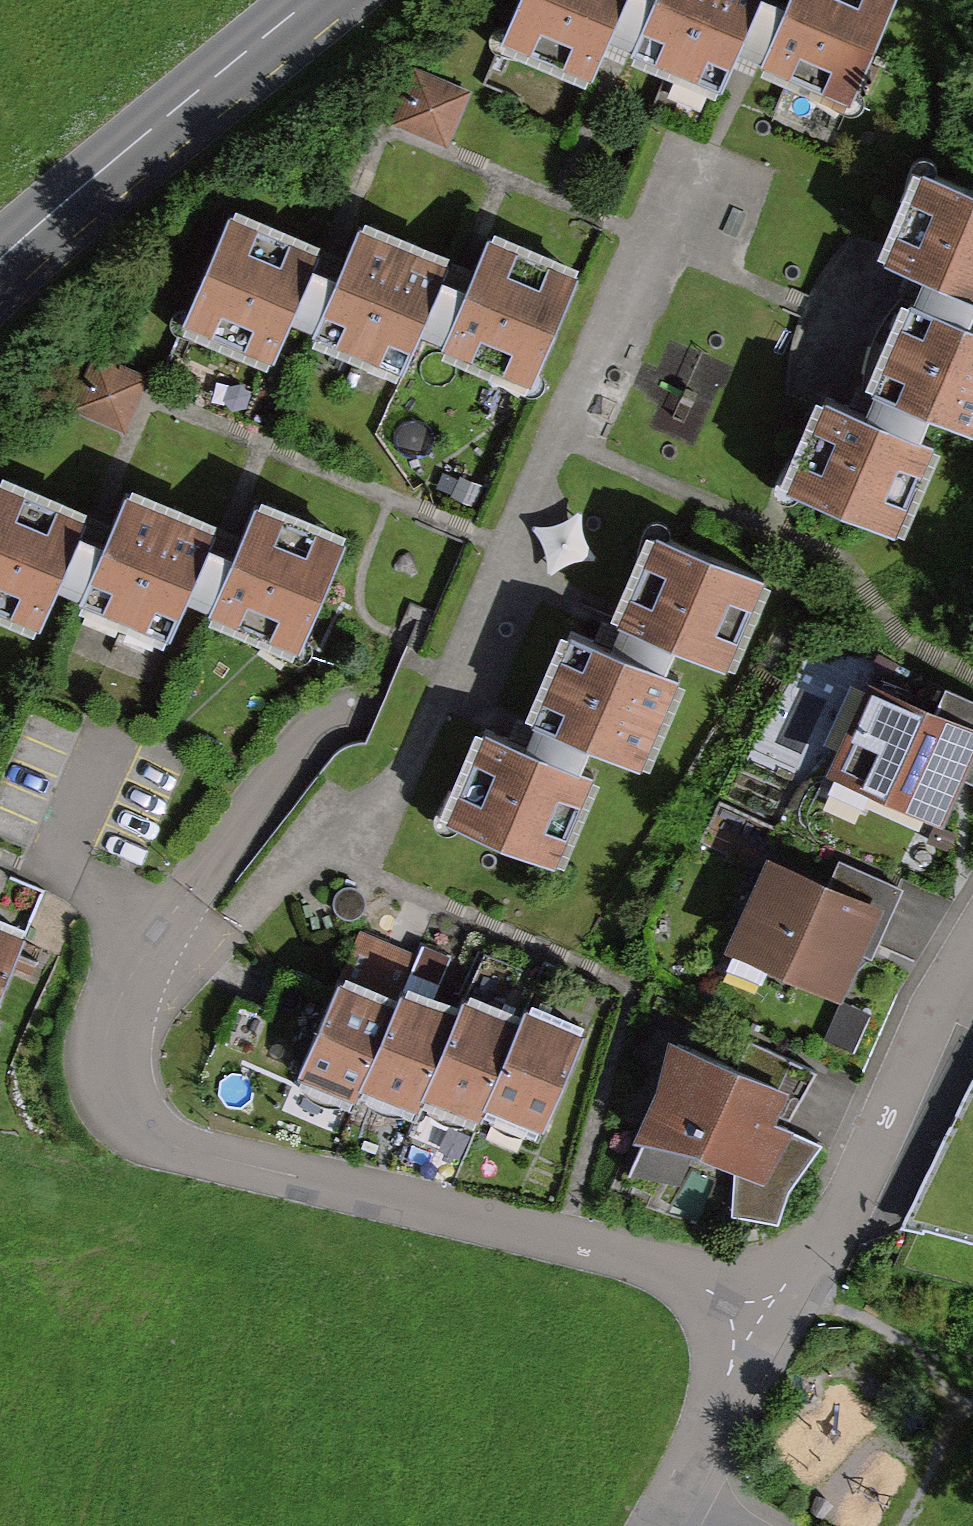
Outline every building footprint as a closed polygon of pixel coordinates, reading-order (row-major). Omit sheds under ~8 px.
[(504,27),(593,66),(611,26),(622,0),(516,0),(504,27)] [(639,39),(655,0),(622,0),(611,26),(639,39)] [(639,39),(636,45),(724,82),(741,41),(759,0),(655,0),(639,39)] [(766,51),(788,0),(759,0),(741,41),(766,51)] [(893,0),(788,0),(766,51),(764,56),(852,94),(893,0)] [(448,144),(471,86),(414,64),(391,122),(448,144)] [(922,162),(883,251),(923,269),(972,290),(972,184),(922,162)] [(315,258),(322,244),(232,205),(185,314),(274,352),(292,312),(315,258)] [(445,273),(452,258),(364,221),(343,270),(320,325),(317,331),(405,368),(422,327),(445,273)] [(533,381),(581,271),(493,233),(470,284),(447,338),(445,343),(533,381)] [(292,312),(320,325),(343,270),(315,258),(292,312)] [(923,269),(914,290),(969,314),(972,305),(972,290),(923,269)] [(422,327),(447,338),(470,284),(445,273),(422,327)] [(969,314),(914,290),(911,289),(871,378),(876,380),(931,404),(972,423),(972,316),(969,314)] [(127,429),(151,374),(94,349),(70,405),(127,429)] [(931,404),(876,380),(864,407),(919,432),(931,404)] [(896,529),(935,439),(919,432),(864,407),(825,390),(785,480),(896,529)] [(86,510),(0,473),(0,602),(38,619),(56,579),(79,524),(86,510)] [(209,539),(215,525),(128,487),(107,537),(84,591),(81,597),(169,634),(186,593),(209,539)] [(297,647),(345,537),(257,499),(234,550),(211,604),(209,609),(297,647)] [(56,579),(84,591),(107,537),(79,524),(56,579)] [(724,667),(763,580),(653,532),(614,619),(619,622),(673,645),(724,667)] [(186,593),(211,604),(234,550),(209,539),(186,593)] [(673,645),(619,622),(608,646),(662,670),(673,645)] [(637,763),(676,677),(662,670),(608,646),(568,628),(529,714),(534,717),(589,741),(637,763)] [(944,816),(963,776),(972,781),(972,692),(946,679),(938,697),(871,666),(826,762),(944,816)] [(589,741),(534,717),(522,745),(577,769),(589,741)] [(552,864),(591,775),(577,769),(522,745),(482,728),(443,817),(552,864)] [(723,937),(843,993),(863,951),(871,955),(904,885),(840,855),(832,872),(768,842),(723,937)] [(0,914),(0,990),(28,927),(0,914)] [(396,991),(339,967),(331,986),(296,1067),(354,1092),(359,1076),(396,991)] [(459,999),(403,975),(396,991),(359,1076),(416,1101),(422,1086),(459,999)] [(520,1011),(464,987),(459,999),(422,1086),(478,1110),(483,1097),(520,1011)] [(541,1123),(585,1023),(526,997),(520,1011),(483,1097),(541,1123)] [(870,1010),(841,998),(825,1036),(854,1049),(870,1010)] [(792,1128),(795,1122),(776,1112),(781,1099),(797,1108),(817,1067),(749,1036),(741,1055),(669,1024),(657,1074),(632,1128),(645,1132),(694,1149),(734,1162),(732,1212),(779,1218),(789,1183),(824,1141),(792,1128)] [(900,1220),(972,1238),(972,1077),(900,1220)] [(694,1149),(645,1132),(629,1170),(682,1179),(694,1149)]
